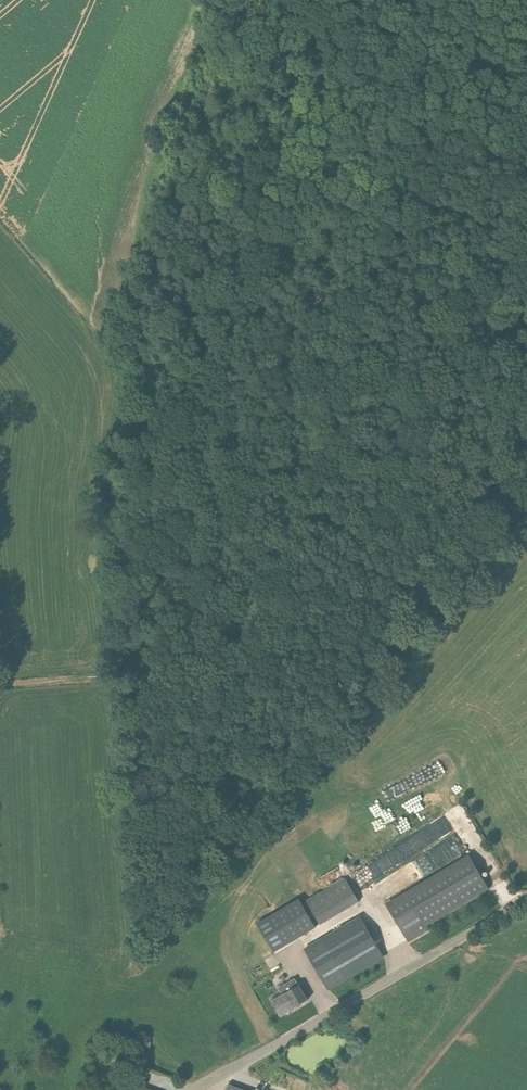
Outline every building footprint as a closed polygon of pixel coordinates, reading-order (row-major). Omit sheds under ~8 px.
[(427,926),(489,889),(473,862),(390,912),(408,942),(429,929),(427,926)] [(308,897),(322,922),(361,900),(347,875),(308,897)] [(303,895),(259,917),(274,948),(318,927),(303,895)] [(300,946),(324,985),(380,951),(368,932),(356,912),(300,946)] [(282,986),(295,1007),(307,1000),(295,978),(282,986)] [(280,1016),(295,1007),(282,986),(278,988),(282,995),(271,1001),(280,1016)]
